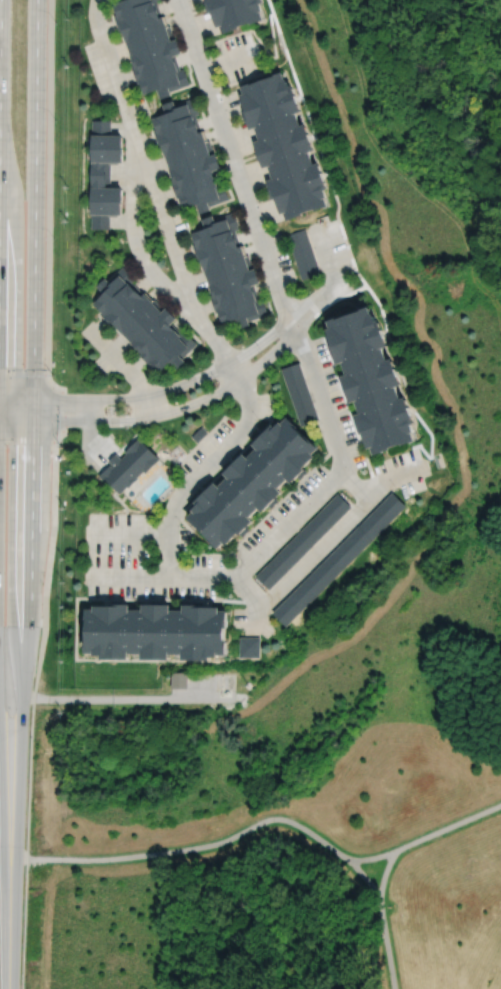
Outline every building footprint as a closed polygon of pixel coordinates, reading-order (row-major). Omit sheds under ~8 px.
[(112,3),(116,14),(114,15),(120,33),(121,32),(133,65),(131,65),(137,83),(139,82),(143,94),(156,90),(159,99),(170,95),(169,92),(190,85),(184,68),(179,69),(175,55),(181,53),(176,38),(170,40),(162,16),(156,0),(120,0),(112,3)] [(205,2),(203,3),(206,12),(211,11),(216,26),(219,25),(222,33),(238,27),(238,26),(250,22),(250,24),(263,19),(260,11),(262,10),(260,3),(263,2),(262,0),(204,0),(205,2)] [(256,80),(240,86),(242,94),(239,95),(245,111),(241,112),(244,122),(246,121),(249,130),(254,128),(259,140),(253,142),(256,150),(254,151),(258,161),(259,160),(262,169),(268,167),(272,179),(267,181),(269,188),(267,189),(271,199),(272,198),(273,200),(275,199),(280,215),(284,214),(286,221),(328,207),(325,199),(327,199),(325,191),(328,190),(319,164),(314,166),(309,153),(314,151),(305,125),(300,126),(296,114),(301,113),(292,86),(289,87),(286,80),(284,80),(281,72),(268,76),(269,78),(257,82),(256,80)] [(161,105),(164,114),(151,118),(155,130),(153,130),(156,139),(158,138),(158,141),(157,141),(159,148),(161,147),(169,170),(167,170),(170,178),(171,177),(172,180),(170,180),(176,198),(178,197),(182,210),(195,205),(199,215),(210,211),(208,207),(228,200),(223,183),(219,184),(214,171),(220,169),(215,154),(213,155),(212,151),(213,151),(212,146),(211,147),(208,140),(205,141),(201,131),(200,131),(195,115),(199,114),(193,97),(173,104),(172,101),(161,105)] [(91,120),(90,229),(109,229),(109,216),(117,216),(117,214),(122,214),(122,187),(109,187),(109,163),(117,163),(117,162),(122,162),(123,134),(110,134),(110,120),(91,120)] [(202,221),(205,230),(192,235),(195,246),(194,247),(199,264),(201,263),(212,295),(211,295),(217,313),(219,312),(223,323),(236,318),(239,327),(251,323),(250,320),(269,313),(263,297),(259,299),(254,285),(260,283),(256,271),(254,272),(253,268),(254,267),(252,263),(251,263),(249,256),(245,258),(236,231),(239,230),(234,213),(214,220),(213,217),(202,221)] [(285,234),(301,279),(320,272),(304,228),(285,234)] [(122,266),(107,280),(104,277),(96,286),(103,293),(92,303),(101,311),(99,313),(110,324),(111,322),(139,351),(137,352),(147,363),(149,361),(159,372),(169,362),(176,369),(184,360),(182,357),(197,343),(185,331),(181,334),(171,323),(176,318),(165,307),(163,309),(153,298),(152,300),(144,292),(142,293),(131,281),(134,278),(122,266)] [(327,320),(330,328),(327,329),(332,345),(327,346),(331,356),(334,355),(337,364),(341,362),(346,374),(340,376),(350,402),(355,400),(359,413),(353,414),(356,422),(354,423),(357,434),(362,432),(367,448),(370,447),(373,454),(390,448),(389,447),(401,443),(401,444),(415,440),(412,432),(414,431),(411,424),(414,423),(405,397),(400,398),(396,386),(401,384),(392,358),(387,360),(383,347),(388,346),(379,319),(376,320),(373,313),(371,314),(368,305),(355,310),(356,312),(343,316),(342,315),(327,320)] [(280,368),(300,426),(318,419),(299,362),(280,368)] [(214,482),(208,488),(206,486),(199,493),(201,495),(194,501),(197,504),(192,509),(193,510),(187,517),(196,527),(198,526),(207,535),(205,536),(218,548),(223,542),(226,545),(238,533),(241,536),(249,529),(247,527),(253,521),(249,517),(258,508),(262,511),(268,505),(270,508),(278,500),(276,498),(281,492),(277,488),(287,479),(291,482),(297,476),(299,479),(307,471),(303,467),(315,455),(312,453),(318,447),(306,435),(305,436),(296,427),(297,426),(287,416),(280,422),(279,421),(274,426),(271,424),(266,430),(263,428),(256,435),(258,438),(252,444),(256,447),(246,457),(243,453),(237,459),(235,457),(227,465),(229,466),(223,472),(227,476),(217,485),(214,482)] [(190,436),(197,442),(207,432),(201,426),(190,436)] [(139,437),(125,451),(127,453),(121,458),(116,453),(109,460),(114,466),(113,467),(110,464),(99,475),(105,481),(107,479),(121,494),(122,492),(128,487),(129,487),(139,478),(138,477),(144,471),(146,472),(159,460),(160,458),(139,437)] [(272,612),(286,626),(406,505),(392,491),(272,612)] [(254,575),(269,589),(351,506),(337,492),(254,575)] [(85,608),(85,622),(87,622),(86,640),(85,640),(85,652),(94,653),(94,655),(101,655),(101,658),(129,658),(129,653),(142,653),(142,658),(169,659),(170,653),(183,654),(183,659),(210,659),(210,656),(218,656),(218,654),(227,654),(227,610),(219,610),(219,606),(202,606),(202,601),(192,601),(191,604),(183,604),(183,609),(170,609),(170,604),(142,603),(142,609),(129,609),(129,603),(121,603),(121,601),(110,600),(110,605),(93,605),(93,608),(85,608)] [(240,636),(240,657),(260,657),(260,637),(240,636)] [(170,672),(170,688),(187,687),(186,671),(170,672)]
